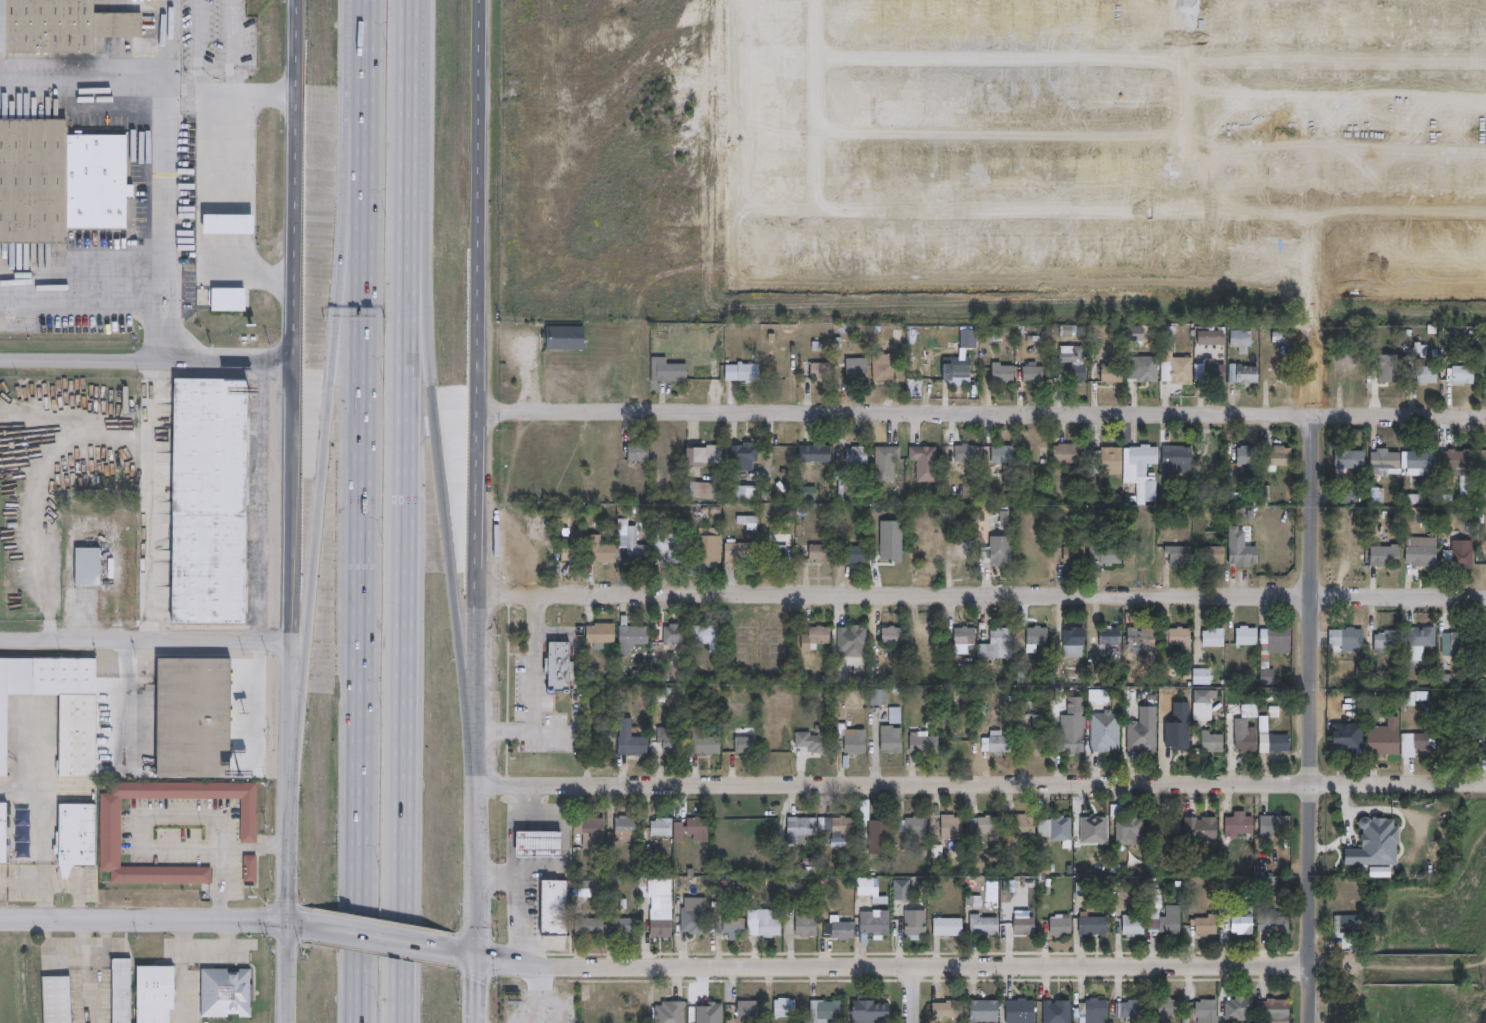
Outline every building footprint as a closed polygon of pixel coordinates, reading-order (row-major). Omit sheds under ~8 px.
[(95,55),(0,55),(0,0),(96,0),(96,15),(143,15),(143,40),(95,40),(95,55)] [(69,242),(0,242),(0,118),(69,118),(69,134),(128,134),(128,150),(128,185),(135,185),(135,196),(128,196),(128,227),(69,227),(69,242)] [(587,326),(587,350),(548,350),(548,342),(545,342),(545,333),(549,333),(549,326),(587,326)] [(978,330),(978,348),(962,348),(962,329),(978,330)] [(1250,330),(1250,347),(1247,347),(1247,355),(1241,355),(1241,347),(1232,347),(1232,330),(1250,330)] [(1227,346),(1201,346),(1200,331),(1227,331),(1227,346)] [(1085,346),(1085,365),(1088,365),(1088,383),(1078,383),(1078,381),(1067,381),(1067,365),(1074,365),(1074,362),(1061,362),(1061,351),(1074,351),(1074,346),(1085,346)] [(1195,358),(1194,384),(1173,384),(1173,382),(1163,381),(1164,347),(1175,347),(1175,358),(1195,358)] [(887,351),(887,354),(896,354),(896,380),(876,380),(876,356),(880,356),(880,351),(887,351)] [(1281,356),(1281,366),(1296,366),(1296,383),(1286,383),(1286,388),(1278,388),(1278,381),(1272,381),(1272,379),(1266,379),(1266,366),(1273,366),(1273,356),(1281,356)] [(668,357),(668,364),(688,364),(688,382),(659,382),(659,357),(668,357)] [(964,357),(964,364),(972,364),(972,380),(945,380),(945,357),(964,357)] [(870,383),(848,383),(848,359),(869,358),(870,383)] [(744,362),(744,364),(761,364),(761,381),(752,381),(752,383),(747,383),(747,381),(726,381),(726,365),(739,365),(739,362),(744,362)] [(834,364),(833,380),(818,380),(819,378),(812,378),(813,363),(834,364)] [(1108,363),(1108,365),(1125,366),(1125,382),(1115,382),(1115,385),(1108,385),(1108,382),(1103,382),(1103,363),(1108,363)] [(1397,363),(1397,366),(1404,366),(1404,384),(1387,384),(1387,381),(1382,381),(1382,366),(1390,366),(1390,363),(1397,363)] [(1161,365),(1160,382),(1144,382),(1144,380),(1138,380),(1138,364),(1161,365)] [(1228,365),(1228,381),(1196,380),(1197,364),(1228,365)] [(1262,367),(1262,383),(1252,383),(1252,385),(1243,385),(1243,383),(1239,383),(1240,364),(1245,364),(1245,366),(1262,367)] [(999,365),(999,366),(1016,366),(1017,382),(994,383),(994,365),(999,365)] [(1036,382),(1036,385),(1028,385),(1028,382),(1025,382),(1025,366),(1046,366),(1046,382),(1036,382)] [(1439,383),(1419,383),(1419,366),(1424,366),(1439,366),(1439,383)] [(1471,384),(1455,384),(1455,366),(1471,366),(1471,384)] [(1367,367),(1366,384),(1356,383),(1356,386),(1350,386),(1350,384),(1337,384),(1338,368),(1346,369),(1346,367),(1367,367)] [(244,624),(170,624),(172,378),(246,379),(246,386),(244,624)] [(642,442),(643,445),(652,445),(652,461),(636,461),(636,465),(631,465),(631,445),(634,445),(634,442),(642,442)] [(761,445),(761,462),(732,461),(732,445),(747,446),(747,443),(754,443),(754,445),(761,445)] [(833,446),(833,463),(801,462),(802,446),(817,447),(817,443),(823,444),(823,446),(833,446)] [(1080,444),(1080,446),(1088,446),(1088,463),(1056,463),(1056,446),(1060,446),(1060,444),(1080,444)] [(726,445),(725,463),(708,462),(708,468),(690,467),(690,447),(709,448),(709,445),(726,445)] [(979,462),(957,462),(957,445),(979,446),(979,462)] [(1152,445),(1152,448),(1161,448),(1161,464),(1149,464),(1149,477),(1150,477),(1150,474),(1157,474),(1157,477),(1158,477),(1158,481),(1159,481),(1158,502),(1148,502),(1148,505),(1138,505),(1139,483),(1125,483),(1126,449),(1132,449),(1132,447),(1143,448),(1143,445),(1152,445)] [(1295,449),(1294,466),(1273,465),(1274,451),(1276,451),(1276,445),(1287,446),(1287,448),(1295,449)] [(1016,464),(994,464),(994,448),(998,448),(998,446),(1016,446),(1016,464)] [(1186,446),(1186,447),(1195,447),(1195,473),(1165,473),(1165,447),(1186,446)] [(1261,448),(1260,464),(1239,463),(1240,446),(1253,446),(1253,448),(1261,448)] [(869,464),(848,464),(849,449),(853,449),(853,447),(869,447),(869,464)] [(896,482),(877,482),(877,447),(902,447),(902,461),(897,461),(896,482)] [(938,447),(938,482),(919,482),(918,461),(911,461),(911,447),(938,447)] [(1119,465),(1119,475),(1102,475),(1102,474),(1091,474),(1091,451),(1102,451),(1102,450),(1108,450),(1108,447),(1125,447),(1124,465),(1119,465)] [(1367,451),(1366,471),(1358,471),(1358,468),(1337,467),(1338,448),(1352,449),(1352,450),(1367,451)] [(1391,449),(1391,453),(1404,453),(1403,474),(1390,474),(1390,476),(1372,476),(1372,453),(1379,453),(1379,449),(1391,449)] [(1425,449),(1425,452),(1440,452),(1440,472),(1430,472),(1430,470),(1427,470),(1426,476),(1410,476),(1410,452),(1415,452),(1415,449),(1425,449)] [(1457,451),(1460,451),(1460,449),(1470,450),(1469,470),(1442,468),(1443,451),(1450,451),(1450,449),(1458,450),(1457,451)] [(717,484),(716,499),(691,497),(692,481),(717,484)] [(819,487),(818,501),(800,501),(800,486),(819,487)] [(1383,487),(1370,487),(1370,503),(1383,503),(1383,487)] [(1366,491),(1366,502),(1360,502),(1360,505),(1344,504),(1344,489),(1361,490),(1361,491),(1366,491)] [(880,562),(902,562),(902,520),(880,520),(880,562)] [(650,546),(650,563),(628,562),(629,527),(638,527),(638,545),(650,546)] [(720,528),(720,536),(723,536),(723,568),(703,568),(703,576),(695,576),(695,562),(690,562),(690,535),(699,535),(699,528),(720,528)] [(665,531),(665,534),(687,534),(687,565),(663,565),(663,557),(656,557),(656,530),(665,531)] [(788,534),(788,549),(794,549),(794,562),(788,562),(788,568),(776,568),(776,562),(770,563),(770,546),(780,545),(779,534),(788,534)] [(602,535),(602,545),(617,545),(617,562),(587,562),(587,535),(602,535)] [(1441,547),(1440,564),(1427,564),(1427,567),(1415,566),(1415,562),(1407,562),(1408,537),(1421,538),(1421,546),(1441,547)] [(584,546),(584,561),(564,561),(564,552),(556,551),(556,539),(571,540),(571,546),(584,546)] [(760,544),(760,563),(726,563),(727,544),(730,544),(730,540),(736,540),(736,543),(760,544)] [(1106,543),(1106,548),(1125,548),(1125,564),(1116,564),(1116,566),(1108,566),(1108,564),(1104,564),(1104,560),(1092,560),(1092,543),(1106,543)] [(870,547),(869,564),(860,563),(860,565),(856,565),(856,563),(847,563),(848,544),(853,544),(853,547),(870,547)] [(832,545),(832,563),(817,563),(817,561),(811,561),(811,545),(832,545)] [(1008,545),(1008,547),(1015,547),(1015,567),(994,566),(994,562),(983,562),(983,547),(993,547),(1002,547),(1002,545),(1008,545)] [(1403,545),(1403,565),(1388,565),(1388,567),(1373,567),(1374,546),(1393,547),(1393,545),(1403,545)] [(1239,546),(1239,547),(1261,547),(1261,565),(1245,565),(1245,563),(1241,563),(1241,565),(1232,565),(1232,546),(1239,546)] [(1194,547),(1193,569),(1172,568),(1172,554),(1167,554),(1168,547),(1194,547)] [(1227,547),(1227,566),(1210,565),(1210,563),(1206,563),(1206,557),(1202,557),(1202,549),(1206,549),(1206,547),(1227,547)] [(1470,548),(1469,569),(1455,568),(1456,562),(1445,562),(1446,551),(1456,551),(1456,547),(1470,548)] [(98,585),(73,585),(73,549),(98,548),(98,585)] [(1088,548),(1088,564),(1080,564),(1080,568),(1073,568),(1073,564),(1066,564),(1066,548),(1088,548)] [(1139,632),(1143,632),(1143,629),(1159,629),(1159,654),(1129,653),(1130,628),(1126,628),(1127,615),(1140,616),(1139,632)] [(628,616),(628,626),(650,626),(650,645),(630,645),(630,656),(619,656),(619,627),(621,627),(621,616),(628,616)] [(608,624),(608,626),(616,627),(616,643),(595,643),(595,626),(599,626),(599,624),(608,624)] [(678,625),(678,627),(686,627),(686,644),(665,644),(665,627),(673,627),(673,625),(678,625)] [(1283,625),(1283,628),(1292,628),(1293,645),(1279,646),(1280,652),(1270,652),(1269,645),(1263,645),(1262,630),(1270,630),(1270,628),(1276,628),(1276,625),(1283,625)] [(723,626),(722,654),(711,653),(711,644),(703,644),(703,648),(692,648),(693,626),(723,626)] [(832,627),(832,644),(813,644),(813,653),(803,653),(803,635),(810,635),(810,627),(818,628),(818,626),(823,626),(823,627),(832,627)] [(1123,629),(1122,646),(1107,645),(1107,650),(1101,650),(1102,629),(1107,629),(1108,626),(1114,627),(1114,628),(1123,629)] [(904,629),(904,645),(884,644),(884,629),(891,629),(891,627),(897,627),(897,628),(904,629)] [(969,627),(969,628),(978,628),(978,645),(956,645),(956,629),(964,629),(964,627),(969,627)] [(1042,627),(1042,629),(1050,629),(1050,645),(1029,645),(1029,629),(1037,629),(1037,627),(1042,627)] [(1184,627),(1184,629),(1192,629),(1193,653),(1183,653),(1183,646),(1164,646),(1164,630),(1172,630),(1172,629),(1179,629),(1179,627),(1184,627)] [(1250,629),(1260,629),(1260,646),(1238,645),(1239,629),(1242,629),(1242,627),(1250,627),(1250,629)] [(1366,630),(1366,653),(1344,652),(1344,646),(1332,646),(1332,630),(1348,631),(1348,627),(1357,627),(1357,630),(1366,630)] [(868,628),(868,646),(846,646),(846,630),(852,630),(852,628),(868,628)] [(1014,629),(1013,659),(979,658),(979,644),(993,644),(993,631),(996,632),(996,628),(1014,629)] [(1086,629),(1086,646),(1084,646),(1083,658),(1065,658),(1066,631),(1071,631),(1071,628),(1086,629)] [(1429,628),(1429,631),(1438,631),(1439,648),(1426,648),(1426,661),(1410,662),(1410,631),(1422,630),(1422,628),(1429,628)] [(1226,647),(1205,648),(1205,632),(1210,631),(1210,629),(1226,629),(1226,647)] [(1472,630),(1473,657),(1453,657),(1453,647),(1445,647),(1445,634),(1453,634),(1453,633),(1460,633),(1460,630),(1472,630)] [(1403,631),(1402,649),(1386,648),(1386,654),(1378,654),(1378,635),(1381,635),(1381,633),(1387,633),(1387,631),(1403,631)] [(573,643),(572,663),(574,663),(576,663),(576,675),(574,675),(573,675),(572,694),(551,693),(551,674),(547,674),(547,659),(550,659),(551,643),(573,643)] [(6,777),(0,777),(0,659),(95,659),(94,778),(93,778),(57,778),(58,696),(7,695),(6,777)] [(231,660),(228,772),(225,772),(224,779),(154,777),(156,659),(231,660)] [(670,680),(655,680),(655,669),(670,669),(670,680)] [(1213,685),(1196,685),(1196,669),(1213,669),(1213,685)] [(1276,685),(1262,685),(1262,670),(1276,670),(1276,685)] [(849,703),(833,703),(832,687),(848,686),(849,703)] [(1213,690),(1212,704),(1195,703),(1195,690),(1195,689),(1213,690)] [(882,706),(882,712),(874,712),(874,706),(872,706),(871,690),(889,690),(889,706),(882,706)] [(1161,699),(1160,728),(1137,727),(1137,721),(1148,722),(1148,699),(1161,699)] [(902,724),(891,724),(891,708),(902,708),(902,724)] [(1121,714),(1121,749),(1112,749),(1112,753),(1092,752),(1093,714),(1105,714),(1106,710),(1112,710),(1112,714),(1121,714)] [(1087,729),(1062,729),(1062,716),(1087,716),(1087,729)] [(1180,717),(1180,723),(1192,723),(1191,750),(1175,750),(1175,748),(1167,748),(1167,723),(1170,723),(1170,717),(1180,717)] [(634,719),(634,737),(649,738),(649,755),(620,754),(620,737),(621,718),(634,719)] [(1401,718),(1402,756),(1386,756),(1386,758),(1378,759),(1378,755),(1369,756),(1369,752),(1366,752),(1366,737),(1371,737),(1370,727),(1390,727),(1390,718),(1401,718)] [(848,724),(848,730),(868,730),(867,754),(847,754),(847,736),(833,736),(833,724),(848,724)] [(830,726),(830,754),(815,754),(815,752),(809,752),(809,748),(797,748),(797,733),(812,733),(812,736),(820,736),(820,734),(817,734),(817,726),(830,726)] [(895,726),(895,729),(904,729),(904,754),(888,754),(888,752),(883,752),(882,727),(895,726)] [(1365,726),(1364,753),(1345,753),(1345,749),(1334,749),(1334,736),(1343,736),(1343,726),(1365,726)] [(685,737),(685,754),(671,754),(671,752),(664,751),(665,737),(658,737),(659,728),(673,728),(672,737),(685,737)] [(710,728),(710,737),(723,737),(723,754),(694,754),(694,728),(710,728)] [(1156,728),(1156,735),(1159,735),(1158,754),(1144,753),(1144,751),(1137,751),(1137,728),(1156,728)] [(1258,728),(1259,753),(1244,753),(1244,751),(1238,751),(1238,735),(1248,735),(1248,728),(1258,728)] [(1050,742),(1033,742),(1033,736),(1038,736),(1038,729),(1050,729),(1050,742)] [(1004,731),(1004,737),(1014,737),(1014,753),(1005,753),(1005,755),(999,755),(999,754),(992,754),(992,750),(984,750),(984,739),(992,739),(992,731),(1004,731)] [(1212,731),(1212,735),(1225,735),(1225,753),(1211,753),(1211,750),(1205,750),(1204,731),(1212,731)] [(933,732),(934,737),(943,737),(944,754),(931,754),(931,757),(923,757),(923,754),(911,754),(911,737),(912,737),(912,733),(919,733),(919,737),(923,737),(923,732),(933,732)] [(1072,732),(1072,737),(1086,737),(1086,753),(1076,753),(1076,756),(1069,756),(1069,753),(1057,753),(1057,734),(1064,734),(1064,732),(1072,732)] [(1275,734),(1275,736),(1293,736),(1292,752),(1283,752),(1283,755),(1276,755),(1276,752),(1271,752),(1271,734),(1275,734)] [(1440,734),(1440,752),(1427,753),(1427,752),(1422,752),(1422,750),(1419,750),(1419,758),(1405,759),(1405,734),(1440,734)] [(613,736),(613,754),(599,754),(599,749),(592,749),(592,737),(613,736)] [(750,753),(749,756),(744,756),(744,754),(736,754),(736,737),(758,738),(758,753),(750,753)] [(255,784),(254,835),(254,844),(239,844),(239,800),(129,799),(118,799),(117,867),(200,868),(209,868),(208,884),(199,884),(108,883),(108,873),(98,873),(98,794),(109,794),(109,782),(255,784)] [(871,821),(860,821),(860,801),(871,801),(871,821)] [(93,806),(92,867),(71,867),(65,881),(60,881),(56,867),(58,805),(93,806)] [(16,858),(31,858),(31,809),(16,809),(16,858)] [(1042,818),(1041,836),(1006,834),(1007,815),(1028,815),(1028,818),(1042,818)] [(1140,815),(1140,818),(1146,819),(1146,836),(1143,836),(1143,842),(1136,842),(1136,836),(1130,836),(1130,846),(1118,846),(1118,821),(1131,821),(1131,815),(1140,815)] [(847,816),(847,819),(856,819),(856,835),(820,836),(820,819),(842,819),(842,817),(847,816)] [(966,819),(965,840),(943,840),(944,816),(956,816),(956,819),(966,819)] [(1065,816),(1065,818),(1074,818),(1073,842),(1063,842),(1063,835),(1051,835),(1051,818),(1060,818),(1060,816),(1065,816)] [(1173,816),(1173,818),(1183,818),(1183,835),(1162,834),(1162,818),(1165,818),(1165,816),(1173,816)] [(1246,816),(1246,818),(1256,818),(1256,835),(1239,835),(1239,839),(1226,839),(1226,818),(1239,818),(1239,816),(1246,816)] [(1292,817),(1292,834),(1261,833),(1262,816),(1292,817)] [(637,819),(637,836),(616,835),(617,819),(621,820),(621,817),(628,817),(628,819),(637,819)] [(702,817),(702,819),(710,819),(710,844),(700,844),(700,836),(688,836),(688,819),(696,819),(696,817),(702,817)] [(799,818),(799,819),(819,819),(819,837),(799,836),(799,845),(788,845),(788,817),(799,818)] [(920,817),(920,819),(929,819),(929,842),(906,842),(906,833),(900,833),(900,821),(906,821),(906,819),(915,819),(915,817),(920,817)] [(1002,817),(1002,830),(1005,830),(1005,843),(992,843),(993,834),(981,834),(980,837),(973,837),(973,819),(979,819),(979,817),(1002,817)] [(1110,818),(1109,845),(1081,844),(1082,817),(1110,818)] [(1374,821),(1374,822),(1375,822),(1375,818),(1388,818),(1388,820),(1396,820),(1396,829),(1401,829),(1401,844),(1398,844),(1398,865),(1346,865),(1346,850),(1366,850),(1366,830),(1365,830),(1364,830),(1364,829),(1363,829),(1362,828),(1362,827),(1361,827),(1361,826),(1361,825),(1361,824),(1361,823),(1361,822),(1361,821),(1362,820),(1362,819),(1363,819),(1363,818),(1364,818),(1365,817),(1366,817),(1367,817),(1368,817),(1369,817),(1370,817),(1370,818),(1371,818),(1372,818),(1372,819),(1373,820),(1373,821),(1374,821)] [(1210,842),(1194,842),(1194,818),(1219,818),(1219,835),(1210,835),(1210,842)] [(606,819),(605,844),(596,843),(596,836),(584,836),(584,835),(574,835),(575,822),(584,822),(585,822),(590,822),(590,819),(606,819)] [(673,819),(673,837),(652,837),(652,822),(657,822),(657,819),(673,819)] [(891,819),(891,856),(877,856),(877,848),(870,848),(870,822),(876,822),(876,819),(891,819)] [(561,857),(517,857),(517,832),(561,832),(561,857)] [(254,884),(241,884),(241,856),(255,856),(254,884)] [(876,878),(876,885),(880,885),(880,897),(889,897),(889,906),(874,905),(874,897),(859,897),(859,879),(871,879),(871,871),(882,872),(881,879),(876,878)] [(1281,877),(1281,885),(1274,885),(1274,892),(1261,891),(1261,877),(1281,877)] [(910,900),(910,879),(894,879),(894,900),(910,900)] [(565,881),(564,935),(540,935),(541,880),(565,880),(565,881)] [(673,880),(673,898),(655,898),(655,880),(673,880)] [(734,902),(721,902),(721,880),(734,880),(734,902)] [(600,898),(580,898),(580,882),(600,882),(600,898)] [(628,900),(627,910),(623,910),(623,912),(612,911),(613,894),(621,894),(621,900),(628,900)] [(1182,906),(1182,936),(1161,936),(1161,933),(1152,933),(1152,921),(1160,921),(1160,918),(1167,918),(1167,906),(1182,906)] [(707,908),(707,936),(690,936),(690,933),(683,933),(683,909),(707,908)] [(819,908),(818,938),(802,938),(802,935),(796,935),(797,908),(819,908)] [(922,936),(922,941),(908,941),(908,936),(906,936),(906,910),(929,911),(928,936),(922,936)] [(1032,910),(1032,919),(1037,918),(1037,936),(1016,936),(1016,918),(1018,918),(1018,910),(1032,910)] [(1246,910),(1246,918),(1248,918),(1248,915),(1255,915),(1255,936),(1239,936),(1239,934),(1234,934),(1234,918),(1236,918),(1236,910),(1246,910)] [(1278,910),(1278,917),(1293,918),(1293,937),(1275,936),(1275,933),(1260,933),(1260,910),(1278,910)] [(774,911),(774,920),(783,920),(783,937),(774,937),(774,939),(765,939),(765,937),(749,937),(749,911),(774,911)] [(891,912),(891,937),(884,936),(884,942),(875,941),(875,934),(869,934),(869,948),(862,948),(863,912),(891,912)] [(1089,913),(1089,918),(1110,918),(1110,936),(1090,936),(1090,939),(1080,939),(1079,918),(1081,918),(1081,913),(1089,913)] [(982,915),(982,918),(1000,918),(1000,936),(971,936),(971,933),(967,933),(967,920),(972,920),(972,915),(982,915)] [(1133,916),(1133,920),(1146,919),(1147,936),(1137,936),(1137,939),(1131,939),(1131,936),(1124,936),(1123,916),(1133,916)] [(1364,935),(1332,935),(1332,931),(1337,931),(1337,917),(1364,916),(1364,935)] [(605,920),(605,937),(590,937),(590,935),(584,935),(584,938),(576,938),(577,918),(585,918),(585,920),(605,920)] [(661,918),(661,921),(674,921),(673,937),(664,936),(664,940),(655,940),(655,937),(651,937),(651,920),(652,920),(652,918),(661,918)] [(943,918),(943,920),(964,920),(964,937),(935,937),(936,920),(939,920),(939,918),(943,918)] [(637,920),(636,938),(615,938),(616,919),(637,920)] [(746,919),(745,937),(738,937),(738,942),(730,942),(730,937),(729,937),(729,934),(724,934),(725,919),(746,919)] [(1064,936),(1064,939),(1057,939),(1057,937),(1051,937),(1051,919),(1073,919),(1073,936),(1064,936)] [(1220,919),(1220,936),(1211,936),(1211,938),(1202,938),(1202,936),(1199,936),(1199,919),(1220,919)] [(855,923),(855,939),(850,939),(850,941),(842,941),(842,940),(834,940),(834,939),(825,939),(825,924),(834,924),(834,923),(855,923)] [(128,984),(129,1022),(111,1022),(110,958),(128,958),(128,984)] [(137,1008),(135,1008),(135,965),(163,965),(172,965),(172,1008),(137,1008)] [(249,968),(249,978),(248,978),(248,984),(252,984),(252,1001),(248,1001),(248,1007),(249,1007),(249,1016),(236,1016),(236,1013),(225,1013),(225,1017),(199,1017),(199,968),(225,968),(225,971),(229,971),(229,973),(235,973),(236,968),(249,968)] [(68,975),(69,1022),(41,1022),(40,976),(68,975)] [(882,1022),(860,1022),(860,1020),(854,1020),(854,1000),(859,1000),(860,986),(868,986),(868,1000),(876,1000),(876,1002),(891,1002),(891,1022),(882,1022)] [(1096,1016),(1095,1022),(1088,1022),(1088,1015),(1085,1015),(1085,1010),(1089,1010),(1089,1000),(1092,1000),(1092,997),(1101,998),(1101,1000),(1110,1000),(1109,1016),(1096,1016)] [(1183,999),(1182,1015),(1161,1015),(1161,999),(1164,999),(1164,997),(1173,997),(1173,999),(1183,999)] [(1255,999),(1255,1015),(1245,1015),(1245,1020),(1227,1020),(1228,1002),(1233,1002),(1233,999),(1237,999),(1237,997),(1246,997),(1246,999),(1255,999)] [(789,998),(789,999),(797,999),(797,1017),(788,1016),(787,1022),(775,1022),(776,999),(781,999),(781,998),(789,998)] [(1146,1000),(1146,1017),(1118,1016),(1118,1003),(1125,1003),(1125,1002),(1130,1002),(1130,999),(1146,1000)] [(1219,999),(1220,1022),(1200,1022),(1200,1017),(1197,1017),(1197,1002),(1202,1002),(1202,1000),(1219,999)] [(1291,1000),(1291,1016),(1282,1016),(1281,1021),(1274,1020),(1275,1017),(1270,1017),(1271,1001),(1276,1002),(1276,999),(1291,1000)] [(760,1018),(739,1018),(739,1000),(760,1000),(760,1018)] [(829,1019),(828,1022),(815,1022),(815,1019),(811,1019),(811,1000),(825,1000),(825,1001),(833,1001),(833,1000),(845,1000),(844,1019),(829,1019)] [(964,1018),(934,1018),(935,1003),(948,1003),(948,1000),(965,1000),(964,1018)] [(989,1021),(972,1021),(972,1000),(1000,1000),(1000,1016),(989,1016),(989,1021)] [(1033,1016),(1033,1022),(1007,1022),(1007,1000),(1027,1000),(1036,1000),(1036,1017),(1033,1016)] [(1068,1018),(1068,1022),(1054,1022),(1054,1017),(1051,1017),(1052,1003),(1056,1003),(1056,1000),(1073,1000),(1073,1018),(1068,1018)] [(686,1003),(685,1022),(656,1022),(656,1006),(663,1006),(663,1002),(686,1003)]
